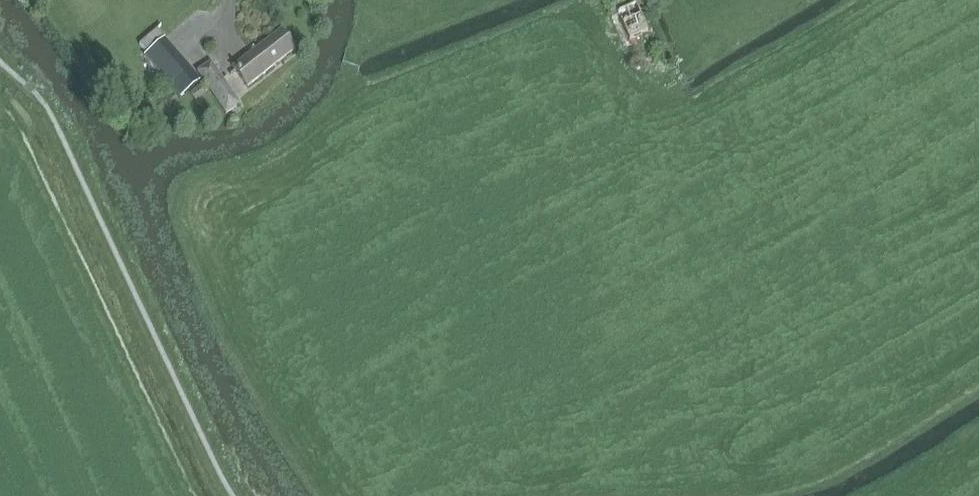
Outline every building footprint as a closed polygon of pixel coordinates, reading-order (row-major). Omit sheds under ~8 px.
[(247,86),(294,49),(280,31),(233,67),(247,86)] [(164,37),(144,55),(160,74),(180,56),(164,37)] [(226,113),(239,104),(211,62),(197,71),(226,113)] [(193,97),(204,89),(199,82),(188,89),(193,97)]
